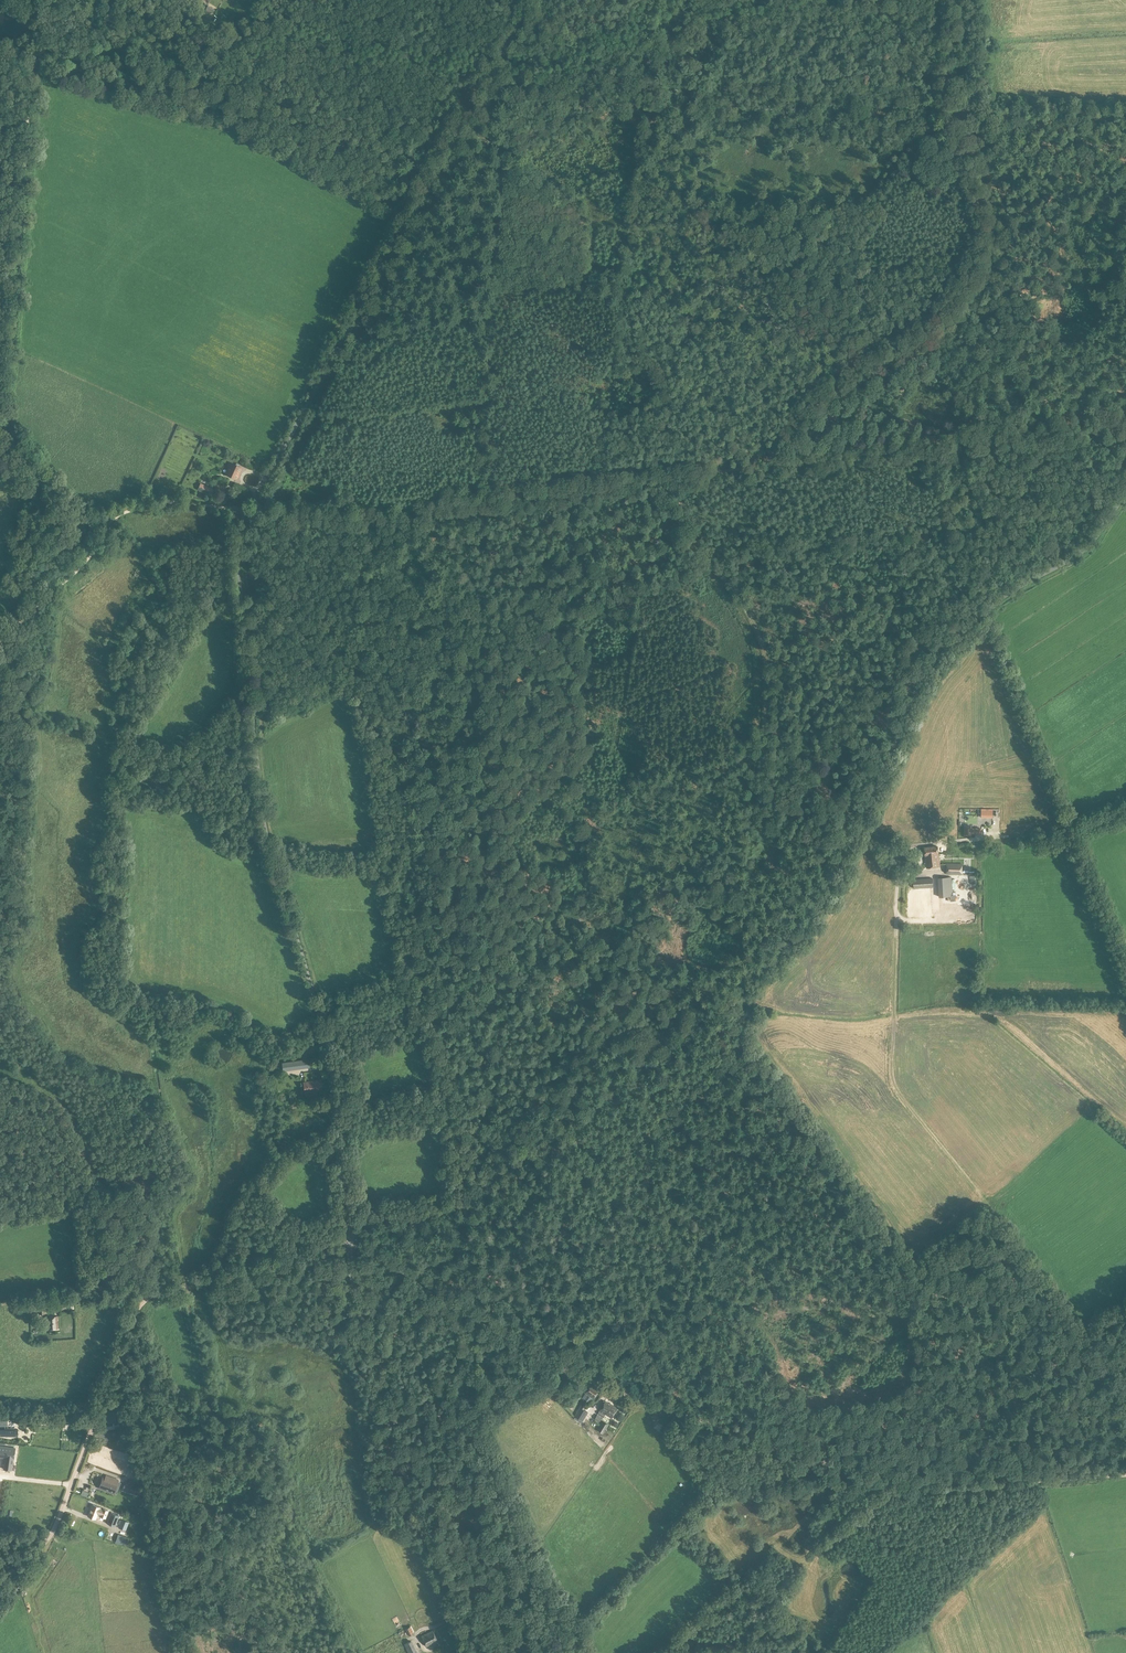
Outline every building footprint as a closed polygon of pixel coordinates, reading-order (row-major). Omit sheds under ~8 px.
[(206,9),(205,12),(209,15),(211,12),(213,13),(215,10),(208,6),(206,9)] [(229,467),(226,474),(236,478),(241,468),(228,462),(227,466),(229,467)] [(200,483),(197,490),(210,496),(213,489),(200,483)] [(971,826),(965,826),(965,836),(971,836),(971,834),(981,834),(981,828),(971,828),(971,826)] [(937,846),(931,847),(924,848),(927,868),(940,866),(937,846)] [(946,874),(962,875),(962,863),(947,863),(946,874)] [(953,896),(951,877),(937,877),(939,897),(953,896)] [(933,887),(932,878),(913,879),(914,888),(933,887)] [(931,911),(931,905),(928,905),(928,900),(921,901),(921,911),(931,911)] [(302,1059),(282,1062),(283,1071),(310,1067),(308,1058),(307,1059),(307,1057),(301,1057),(302,1059)] [(321,1079),(303,1082),(305,1092),(322,1090),(321,1079)] [(44,1317),(43,1317),(44,1323),(47,1322),(47,1330),(59,1329),(58,1316),(46,1317),(44,1317)] [(585,1393),(594,1399),(599,1390),(591,1384),(585,1393)] [(618,1408),(605,1400),(599,1411),(612,1418),(618,1408)] [(111,1418),(115,1407),(106,1404),(102,1415),(111,1418)] [(575,1416),(574,1418),(581,1422),(582,1421),(583,1420),(585,1418),(588,1412),(584,1409),(585,1408),(581,1405),(580,1407),(575,1416)] [(604,1433),(609,1424),(603,1421),(598,1430),(604,1433)] [(5,1458),(3,1469),(12,1470),(13,1459),(15,1448),(0,1446),(0,1457),(5,1458)] [(94,1484),(99,1478),(94,1475),(92,1478),(91,1477),(89,1480),(94,1484)] [(104,1478),(100,1488),(114,1494),(114,1493),(119,1482),(119,1480),(107,1476),(106,1479),(104,1478)] [(125,1482),(122,1490),(133,1494),(133,1493),(136,1487),(136,1486),(134,1485),(128,1483),(125,1482)] [(136,1487),(133,1493),(133,1494),(140,1496),(143,1489),(136,1487)] [(92,1504),(87,1515),(96,1519),(98,1514),(99,1515),(106,1518),(107,1514),(109,1511),(92,1504)] [(110,1512),(108,1517),(106,1522),(115,1526),(120,1515),(110,1512)] [(122,1519),(118,1527),(126,1530),(129,1522),(122,1519)] [(118,1534),(115,1543),(123,1545),(126,1537),(118,1534)] [(26,1578),(21,1585),(25,1588),(30,1580),(26,1578)] [(414,1633),(410,1626),(405,1628),(409,1635),(414,1633)] [(433,1630),(421,1636),(426,1646),(438,1640),(433,1630)] [(404,1631),(397,1634),(400,1640),(407,1638),(404,1631)] [(404,1643),(408,1652),(415,1652),(417,1652),(412,1640),(404,1643)]
